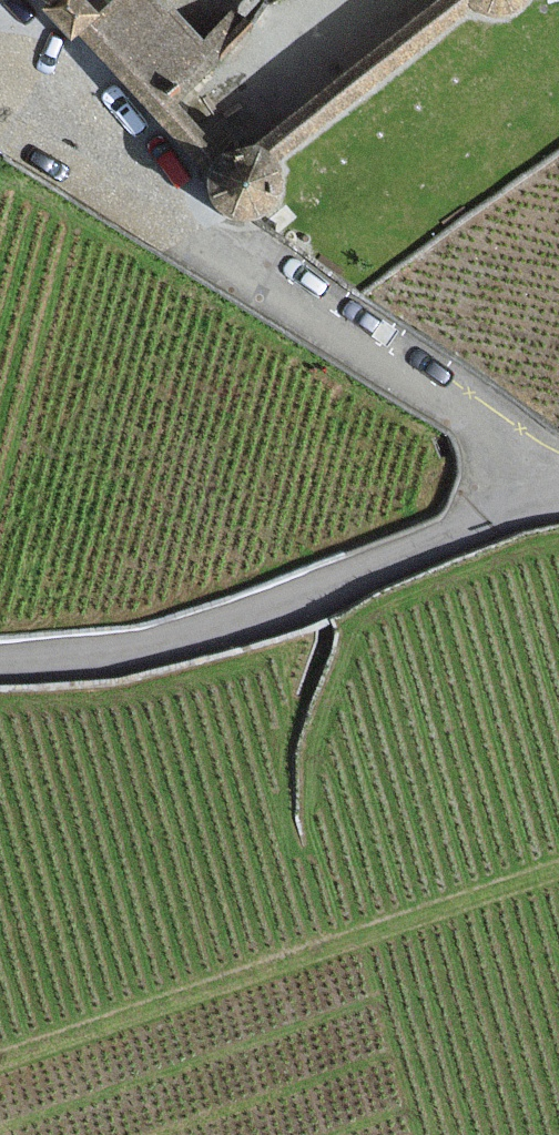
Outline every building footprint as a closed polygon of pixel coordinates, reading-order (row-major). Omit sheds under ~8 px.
[(52,2),(44,9),(70,37),(77,31),(156,115),(212,175),(211,181),(211,188),(212,194),(214,197),(215,200),(219,206),(224,211),(229,214),(231,215),(236,217),(242,218),(249,218),(251,218),(256,217),(257,216),(262,214),(267,211),(272,206),(276,200),(277,198),(279,194),(280,187),(280,181),(278,174),(278,173),(276,168),(274,164),(475,7),(476,8),(483,11),(487,13),(489,14),(496,14),(503,13),(510,11),(516,7),(521,3),(523,0),(441,0),(250,150),(249,150),(242,150),(235,151),(230,153),(229,154),(226,156),(174,99),(252,26),(273,0),(251,0),(253,4),(236,23),(230,17),(200,45),(169,12),(163,17),(147,0),(110,0),(95,14),(81,0),(50,0),(52,2)]
